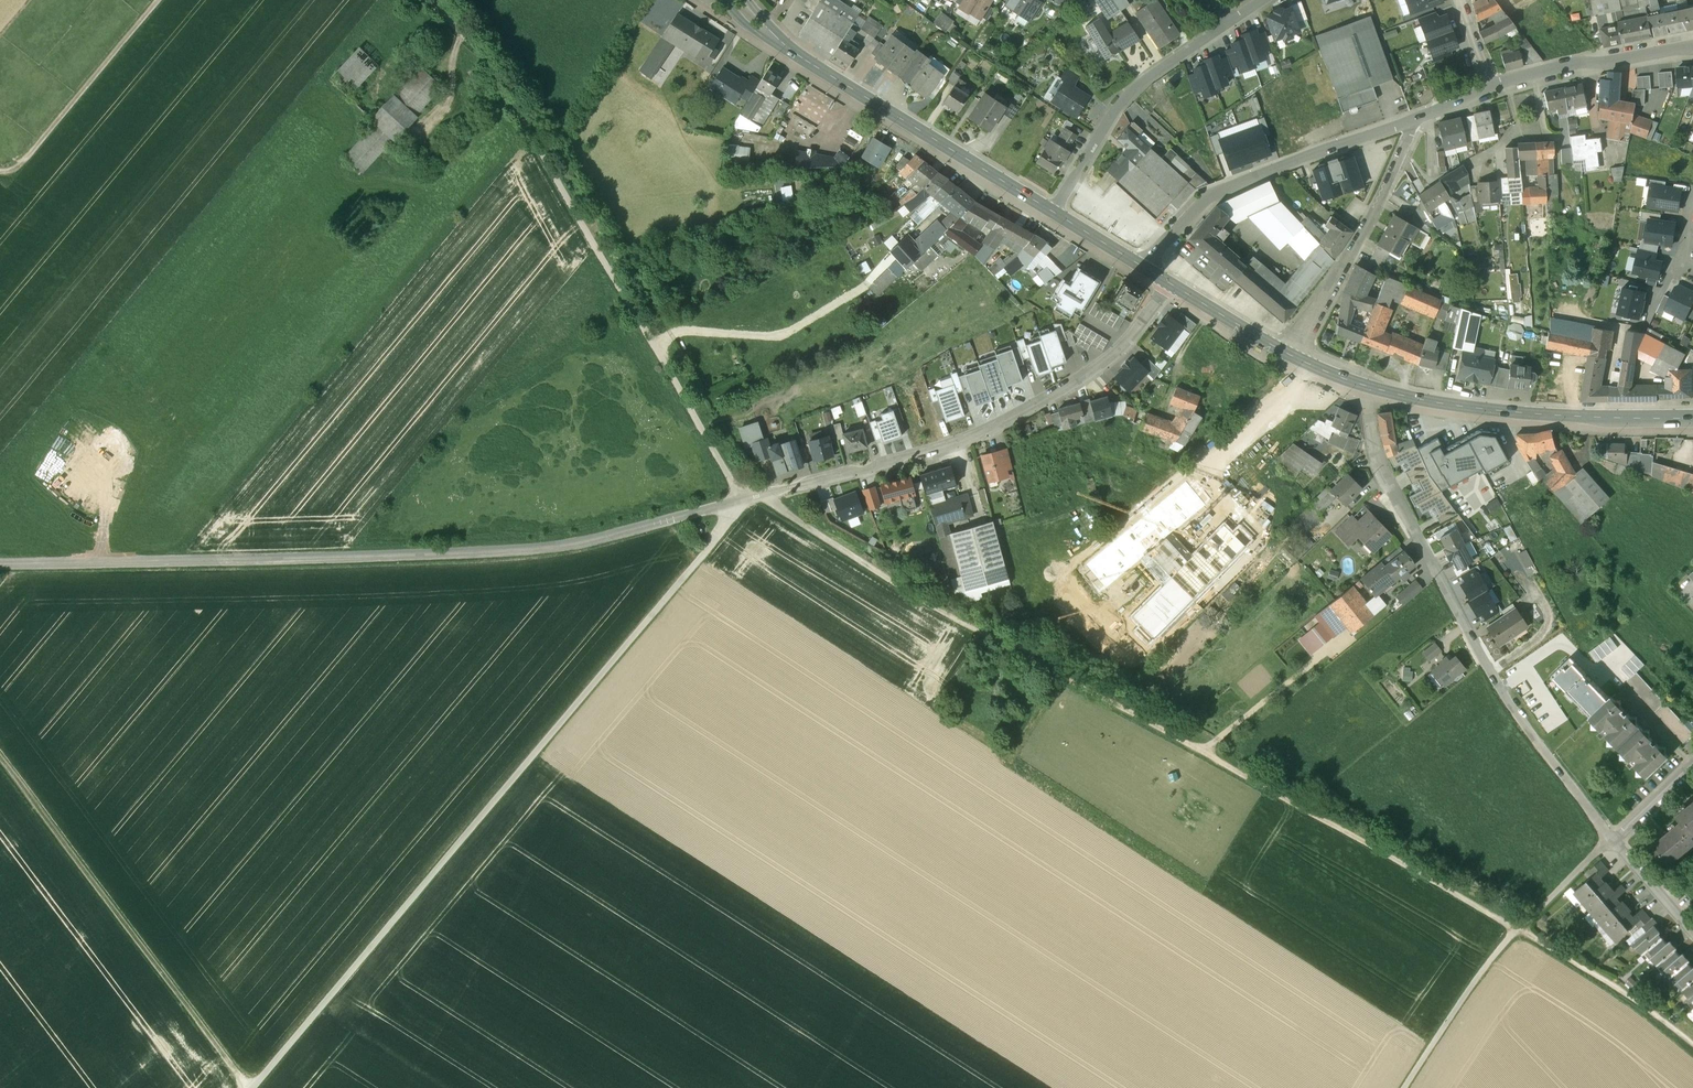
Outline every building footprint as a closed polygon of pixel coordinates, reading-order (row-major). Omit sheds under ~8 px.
[(804,5),(814,11),(820,2),(820,3),(822,0),(807,0),(804,5)] [(837,0),(822,0),(820,3),(853,24),(859,14),(837,0)] [(959,8),(970,15),(970,14),(979,0),(964,0),(960,6),(959,8)] [(970,14),(981,20),(982,18),(989,7),(993,0),(979,0),(970,14)] [(1007,5),(1006,5),(1005,6),(1019,14),(1020,12),(1024,12),(1032,17),(1041,4),(1038,2),(1035,0),(1010,0),(1007,5)] [(1082,3),(1075,10),(1082,22),(1102,12),(1107,20),(1110,18),(1109,17),(1111,16),(1100,0),(1085,0),(1082,3)] [(1126,0),(1100,0),(1111,16),(1109,17),(1110,18),(1115,26),(1118,31),(1126,47),(1139,40),(1130,26),(1131,26),(1130,24),(1129,25),(1120,11),(1129,5),(1126,0)] [(1156,0),(1155,1),(1135,14),(1159,49),(1178,36),(1162,11),(1163,11),(1156,0)] [(1163,0),(1156,0),(1163,11),(1168,7),(1163,0)] [(1403,16),(1413,12),(1413,13),(1442,3),(1441,0),(1397,0),(1403,16)] [(1486,2),(1485,0),(1482,0),(1477,2),(1479,5),(1473,8),(1476,21),(1481,19),(1494,12),(1501,9),(1493,0),(1489,0),(1486,2)] [(1595,16),(1598,15),(1605,14),(1602,0),(1592,0),(1595,16)] [(1605,14),(1616,11),(1622,10),(1620,0),(1602,0),(1605,14)] [(1622,10),(1624,21),(1648,16),(1648,14),(1646,7),(1644,0),(1620,0),(1622,10)] [(1651,6),(1646,7),(1648,14),(1658,12),(1655,1),(1655,0),(1650,0),(1651,6)] [(820,3),(820,2),(814,11),(799,34),(833,56),(842,41),(843,39),(848,31),(853,24),(820,3)] [(1289,6),(1290,9),(1296,25),(1307,20),(1301,2),(1289,6)] [(1019,14),(1005,6),(1001,13),(1014,22),(1019,14)] [(994,10),(989,7),(982,18),(987,21),(994,10)] [(1275,14),(1267,17),(1275,40),(1283,37),(1284,41),(1292,38),(1291,34),(1299,31),(1296,25),(1290,9),(1282,12),(1282,10),(1274,12),(1275,14)] [(1508,18),(1501,9),(1494,12),(1501,21),(1508,18)] [(1679,13),(1688,30),(1692,29),(1692,9),(1679,13)] [(943,11),(936,20),(948,29),(955,20),(943,11)] [(1605,14),(1598,15),(1601,28),(1616,25),(1615,24),(1614,20),(1618,19),(1616,11),(1605,14)] [(1435,12),(1418,18),(1421,25),(1437,19),(1435,12)] [(1673,13),(1659,16),(1658,12),(1648,14),(1648,16),(1652,38),(1682,32),(1681,29),(1680,30),(1673,13)] [(1679,13),(1673,13),(1680,30),(1681,29),(1682,32),(1688,30),(1679,13)] [(704,31),(677,14),(662,35),(663,36),(674,42),(691,53),(698,42),(697,41),(704,31)] [(1437,19),(1421,25),(1426,40),(1451,31),(1446,16),(1437,19)] [(1624,21),(1619,22),(1619,25),(1623,43),(1652,38),(1648,16),(1624,21)] [(1347,25),(1315,36),(1338,99),(1338,100),(1342,113),(1376,100),(1371,88),(1392,80),(1369,17),(1357,21),(1347,25)] [(1501,21),(1492,26),(1479,32),(1484,43),(1498,37),(1515,27),(1508,18),(1501,21)] [(1105,31),(1098,20),(1085,27),(1104,60),(1118,52),(1105,31)] [(879,31),(865,22),(860,30),(868,35),(861,44),(867,48),(873,39),(879,31)] [(1616,25),(1601,28),(1604,47),(1623,43),(1619,25),(1616,25)] [(1115,26),(1105,31),(1118,52),(1126,47),(1118,31),(1115,26)] [(719,40),(704,31),(697,41),(698,42),(691,53),(709,64),(716,52),(713,50),(719,40)] [(854,34),(848,31),(843,39),(842,41),(846,43),(848,41),(850,42),(851,39),(854,34)] [(1255,31),(1242,36),(1243,40),(1244,40),(1253,64),(1253,63),(1265,59),(1263,53),(1256,35),(1255,31)] [(1451,31),(1426,40),(1432,56),(1449,50),(1457,47),(1451,31)] [(1265,32),(1256,35),(1263,53),(1271,50),(1265,32)] [(663,36),(657,44),(667,52),(674,42),(663,36)] [(885,46),(877,58),(888,66),(904,45),(892,36),(885,46)] [(1243,40),(1232,44),(1239,66),(1242,72),(1254,68),(1253,63),(1253,64),(1244,40),(1243,40)] [(846,43),(842,41),(833,56),(848,65),(858,51),(846,43)] [(880,42),(871,53),(877,58),(885,46),(880,42)] [(339,69),(359,87),(381,62),(361,44),(339,69)] [(657,44),(639,71),(649,78),(652,74),(667,52),(657,44)] [(904,45),(888,66),(899,74),(915,53),(904,45)] [(1531,47),(1523,51),(1534,63),(1542,61),(1531,47)] [(1233,48),(1225,51),(1227,57),(1231,69),(1239,66),(1233,48)] [(1449,50),(1432,56),(1435,62),(1451,56),(1449,50)] [(915,53),(899,74),(907,81),(910,82),(924,62),(925,63),(927,60),(916,51),(915,53)] [(1518,51),(1501,56),(1505,71),(1523,66),(1518,51)] [(947,68),(930,56),(927,60),(925,63),(942,75),(947,68)] [(1217,56),(1204,61),(1206,65),(1215,89),(1227,84),(1225,78),(1219,60),(1217,56)] [(1227,57),(1219,60),(1225,78),(1233,75),(1231,69),(1227,57)] [(925,63),(924,62),(910,82),(908,85),(909,85),(910,83),(911,84),(926,95),(925,97),(926,98),(942,75),(925,63)] [(1215,89),(1206,65),(1194,69),(1195,74),(1201,91),(1204,97),(1217,93),(1215,89)] [(421,68),(394,96),(415,115),(442,87),(421,68)] [(1692,68),(1676,69),(1677,87),(1692,86),(1692,79),(1692,68)] [(740,80),(722,69),(710,88),(729,100),(731,97),(737,101),(739,98),(747,103),(757,86),(760,82),(751,77),(748,82),(741,78),(740,80)] [(1061,79),(1060,80),(1062,82),(1063,81),(1072,87),(1079,76),(1067,69),(1061,79)] [(962,75),(954,70),(946,82),(953,87),(954,87),(959,79),(962,75)] [(662,82),(652,74),(649,78),(639,71),(631,83),(651,97),(662,82)] [(780,79),(767,71),(760,82),(757,86),(770,94),(771,94),(780,79)] [(1671,72),(1658,73),(1660,88),(1673,87),(1671,72)] [(1297,73),(1225,116),(1234,132),(1277,107),(1274,102),(1283,96),(1287,103),(1308,91),(1297,73)] [(1620,73),(1610,73),(1609,83),(1608,92),(1608,101),(1618,101),(1620,73)] [(1195,74),(1187,77),(1193,94),(1201,91),(1195,74)] [(1650,76),(1637,77),(1638,90),(1644,90),(1651,89),(1650,76)] [(1057,77),(1045,97),(1050,101),(1062,82),(1060,80),(1061,79),(1057,77)] [(965,83),(959,79),(954,87),(960,91),(962,87),(965,83)] [(1072,87),(1063,81),(1062,82),(1050,101),(1077,117),(1089,97),(1072,87)] [(1609,83),(1597,82),(1596,91),(1608,92),(1609,83)] [(1583,85),(1562,89),(1566,106),(1573,104),(1573,106),(1587,104),(1583,85)] [(770,94),(757,86),(747,103),(732,127),(758,131),(778,98),(771,94),(770,94)] [(1677,87),(1678,95),(1690,95),(1692,87),(1692,86),(1677,87)] [(953,87),(943,103),(944,104),(950,107),(957,112),(967,96),(960,91),(954,87),(953,87)] [(970,92),(962,87),(960,91),(967,96),(970,92)] [(1562,89),(1544,93),(1547,110),(1555,108),(1566,106),(1562,89)] [(1638,90),(1633,91),(1632,104),(1635,104),(1643,106),(1644,90),(1638,90)] [(1608,92),(1596,91),(1596,100),(1603,101),(1608,101),(1608,92)] [(1004,107),(985,94),(970,117),(989,130),(1001,113),(1004,107)] [(394,96),(393,95),(379,111),(371,119),(376,124),(392,140),(395,142),(418,118),(415,115),(394,96)] [(783,101),(777,111),(782,114),(788,105),(783,101)] [(1019,109),(1008,101),(1004,107),(1001,113),(1012,120),(1019,109)] [(1608,101),(1603,101),(1601,117),(1610,119),(1607,139),(1628,143),(1630,133),(1633,116),(1635,104),(1632,104),(1618,101),(1608,101)] [(1489,112),(1473,115),(1473,116),(1478,138),(1493,134),(1489,112)] [(792,126),(803,130),(807,120),(796,116),(792,126)] [(1473,116),(1466,117),(1472,141),(1479,140),(1478,138),(1473,116)] [(1650,122),(1633,116),(1630,133),(1644,138),(1650,122)] [(1260,126),(1264,138),(1270,136),(1264,117),(1257,120),(1260,126)] [(700,118),(689,123),(693,131),(704,126),(700,118)] [(1459,119),(1438,124),(1444,150),(1466,144),(1463,134),(1459,119)] [(1572,131),(1580,129),(1578,120),(1570,122),(1572,131)] [(1133,122),(1130,125),(1117,140),(1127,149),(1107,171),(1118,180),(1128,170),(1129,171),(1149,149),(1154,143),(1141,132),(1142,131),(1133,122)] [(1657,125),(1650,122),(1644,138),(1650,141),(1657,125)] [(376,124),(345,157),(362,173),(392,140),(376,124)] [(1260,126),(1240,133),(1251,162),(1270,155),(1264,138),(1260,126)] [(1075,135),(1064,128),(1057,140),(1068,147),(1075,135)] [(1469,132),(1463,134),(1466,144),(1467,149),(1473,147),(1469,132)] [(1230,169),(1251,162),(1240,133),(1220,141),(1224,153),(1230,169)] [(1210,138),(1216,156),(1224,153),(1220,141),(1218,135),(1210,138)] [(1585,135),(1569,137),(1571,149),(1572,158),(1587,156),(1588,167),(1599,166),(1598,152),(1602,152),(1601,138),(1586,140),(1585,135)] [(863,160),(878,169),(889,150),(874,141),(863,160)] [(1068,153),(1049,141),(1036,162),(1052,172),(1057,165),(1059,167),(1068,153)] [(1551,162),(1547,163),(1547,158),(1553,158),(1552,142),(1534,143),(1535,158),(1536,175),(1544,175),(1546,202),(1546,205),(1557,204),(1555,174),(1552,174),(1551,162)] [(1534,143),(1517,144),(1517,148),(1518,159),(1525,159),(1526,176),(1534,175),(1536,175),(1535,158),(1534,143)] [(729,146),(727,162),(749,164),(750,148),(729,146)] [(1517,148),(1505,148),(1506,162),(1506,165),(1507,173),(1508,178),(1520,177),(1519,171),(1518,159),(1517,148)] [(1161,159),(1149,149),(1129,171),(1128,170),(1118,180),(1115,184),(1153,219),(1167,205),(1169,202),(1177,209),(1194,190),(1180,177),(1161,159)] [(1186,164),(1170,149),(1161,159),(1180,177),(1187,169),(1184,167),(1186,164)] [(1571,149),(1561,150),(1561,165),(1572,164),(1572,158),(1571,149)] [(840,150),(835,159),(814,155),(814,153),(809,151),(808,154),(797,152),(794,169),(842,167),(849,157),(840,150)] [(1443,151),(1437,152),(1438,168),(1445,167),(1443,151)] [(910,161),(903,158),(894,167),(904,176),(907,179),(923,162),(914,155),(910,161)] [(1323,200),(1363,187),(1352,157),(1337,163),(1335,160),(1328,162),(1329,166),(1313,171),(1323,200)] [(938,173),(923,162),(907,179),(914,186),(918,183),(923,188),(937,174),(938,173)] [(1462,167),(1439,180),(1440,182),(1448,195),(1458,190),(1463,187),(1468,184),(1467,174),(1462,167)] [(1624,167),(1611,168),(1613,183),(1622,182),(1624,167)] [(1187,169),(1180,177),(1194,190),(1207,185),(1188,168),(1187,169)] [(937,174),(923,188),(928,192),(932,195),(948,181),(937,174)] [(1546,202),(1544,175),(1536,175),(1537,177),(1537,185),(1535,185),(1535,190),(1521,191),(1522,200),(1522,204),(1536,203),(1546,202)] [(914,186),(907,179),(904,176),(903,178),(904,182),(901,184),(902,185),(894,192),(893,191),(890,193),(892,195),(881,206),(872,215),(879,222),(911,189),(914,186)] [(1520,177),(1508,178),(1509,185),(1511,201),(1522,200),(1521,191),(1521,184),(1520,177)] [(1411,183),(1418,195),(1425,191),(1418,179),(1411,183)] [(1666,182),(1648,180),(1647,187),(1651,187),(1665,189),(1666,182)] [(948,181),(932,195),(941,203),(957,188),(948,181)] [(1496,181),(1478,183),(1478,186),(1479,203),(1498,202),(1497,186),(1496,181)] [(1269,182),(1216,207),(1229,218),(1235,223),(1248,218),(1247,217),(1254,214),(1279,202),(1278,202),(1269,182)] [(1425,191),(1418,195),(1421,200),(1427,211),(1437,205),(1443,201),(1449,197),(1448,196),(1448,195),(1440,182),(1425,191)] [(1509,185),(1497,186),(1498,202),(1511,201),(1509,185)] [(1478,186),(1469,186),(1470,192),(1471,197),(1472,203),(1479,203),(1478,186)] [(876,187),(870,194),(875,199),(881,194),(876,190),(878,188),(876,187)] [(1665,189),(1651,187),(1649,206),(1677,210),(1680,191),(1665,189)] [(916,195),(914,197),(903,204),(912,215),(929,201),(924,196),(928,192),(923,188),(916,195)] [(975,203),(957,188),(941,203),(953,212),(960,218),(961,218),(975,203)] [(911,189),(899,202),(901,206),(903,204),(914,197),(916,195),(911,189)] [(1457,201),(1448,196),(1449,197),(1443,201),(1446,204),(1452,215),(1458,213),(1458,212),(1463,211),(1459,202),(1457,201)] [(1462,201),(1459,202),(1463,211),(1468,209),(1473,207),(1472,203),(1471,197),(1462,201)] [(1421,200),(1412,217),(1427,226),(1432,219),(1427,211),(1421,200)] [(1446,204),(1443,201),(1437,205),(1442,215),(1433,220),(1434,222),(1436,226),(1437,228),(1439,227),(1454,219),(1452,215),(1446,204)] [(1279,202),(1254,214),(1283,246),(1290,240),(1307,258),(1318,244),(1312,238),(1299,224),(1279,202)] [(993,213),(975,203),(961,218),(967,221),(981,229),(985,224),(988,220),(987,220),(993,213)] [(928,204),(918,214),(924,220),(934,210),(928,204)] [(1279,279),(1252,257),(1247,264),(1239,258),(1221,242),(1229,233),(1222,227),(1229,218),(1216,207),(1187,239),(1260,301),(1279,279)] [(1468,209),(1463,211),(1467,223),(1472,221),(1468,209)] [(1463,211),(1458,212),(1458,213),(1462,225),(1467,223),(1463,211)] [(953,212),(940,224),(946,231),(953,225),(960,218),(953,212)] [(1661,215),(1641,212),(1640,220),(1649,221),(1649,220),(1660,222),(1661,215)] [(1000,217),(993,213),(987,220),(988,220),(985,224),(992,228),(1000,217)] [(1321,226),(1308,216),(1299,224),(1312,238),(1319,230),(1318,230),(1322,226),(1321,226)] [(1394,216),(1377,245),(1378,245),(1390,252),(1401,258),(1409,243),(1417,229),(1408,224),(1394,216)] [(1033,235),(1000,217),(992,228),(1003,235),(1004,235),(1007,236),(1025,246),(1033,235)] [(1352,232),(1331,217),(1325,226),(1346,241),(1352,232)] [(1427,226),(1412,217),(1408,224),(1417,229),(1420,231),(1427,235),(1431,229),(1427,226)] [(1562,217),(1553,218),(1554,226),(1563,225),(1562,217)] [(960,218),(953,225),(960,230),(967,221),(961,218),(960,218)] [(1454,219),(1439,227),(1442,233),(1457,227),(1454,219)] [(1660,222),(1649,220),(1649,221),(1646,242),(1672,246),(1675,224),(1660,222)] [(940,224),(938,221),(911,245),(920,256),(931,245),(936,241),(944,233),(946,231),(940,224)] [(1325,226),(1323,224),(1321,226),(1322,226),(1318,230),(1319,230),(1312,238),(1318,244),(1333,260),(1346,241),(1325,226)] [(960,230),(953,225),(946,231),(944,233),(949,237),(974,255),(981,245),(974,240),(960,230)] [(992,228),(982,243),(983,243),(993,250),(1002,237),(1003,235),(992,228)] [(1420,231),(1417,229),(1409,243),(1420,249),(1427,235),(1420,231)] [(944,233),(936,241),(942,246),(944,243),(949,237),(944,233)] [(1042,240),(1033,235),(1025,246),(1023,249),(1022,249),(1015,258),(1006,266),(1011,271),(1022,262),(1027,266),(1031,261),(1034,263),(1043,252),(1046,255),(1052,248),(1042,240)] [(911,245),(905,238),(891,251),(899,260),(906,268),(920,256),(911,245)] [(1186,242),(1178,251),(1209,277),(1216,269),(1186,242)] [(993,250),(983,243),(982,243),(981,245),(974,255),(983,265),(993,250)] [(1279,279),(1260,301),(1284,322),(1297,306),(1296,306),(1321,277),(1333,260),(1318,244),(1307,258),(1285,284),(1279,279)] [(1378,245),(1374,251),(1386,258),(1390,252),(1378,245)] [(1657,253),(1639,249),(1637,257),(1655,261),(1657,253)] [(1374,251),(1364,270),(1376,276),(1386,258),(1374,251)] [(1044,269),(1037,274),(1045,284),(1055,277),(1047,267),(1053,262),(1046,255),(1038,264),(1044,269)] [(1655,261),(1637,257),(1634,273),(1639,274),(1641,276),(1645,277),(1647,276),(1658,279),(1661,263),(1655,261)] [(899,260),(870,288),(878,296),(906,268),(899,260)] [(1356,265),(1344,293),(1362,298),(1363,296),(1376,301),(1384,281),(1376,276),(1364,270),(1356,265)] [(1100,282),(1078,268),(1069,283),(1062,279),(1053,294),(1060,298),(1055,305),(1071,315),(1075,308),(1082,312),(1100,282)] [(1512,304),(1520,303),(1517,273),(1509,273),(1512,304)] [(1399,282),(1386,277),(1384,281),(1376,301),(1375,302),(1388,307),(1392,298),(1399,282)] [(1139,292),(1122,281),(1112,298),(1129,309),(1139,292)] [(1422,293),(1408,286),(1399,282),(1392,298),(1434,316),(1440,302),(1439,302),(1439,301),(1422,293)] [(1623,288),(1620,301),(1644,307),(1646,300),(1644,300),(1646,293),(1638,291),(1638,288),(1630,286),(1630,289),(1623,288)] [(1664,310),(1665,311),(1684,320),(1692,301),(1692,293),(1680,286),(1675,288),(1670,298),(1664,310)] [(1376,301),(1363,296),(1362,298),(1344,293),(1342,302),(1353,305),(1368,310),(1372,311),(1375,302),(1376,301)] [(1664,295),(1656,313),(1662,316),(1665,311),(1664,310),(1670,298),(1664,295)] [(1631,318),(1640,320),(1642,312),(1643,313),(1644,307),(1620,301),(1617,315),(1623,316),(1623,318),(1630,320),(1631,318)] [(1353,305),(1342,302),(1337,332),(1359,341),(1364,331),(1360,330),(1352,327),(1353,324),(1348,322),(1353,305)] [(1388,307),(1375,302),(1372,311),(1364,331),(1359,341),(1385,351),(1390,337),(1386,336),(1385,339),(1380,337),(1381,332),(1378,331),(1388,307)] [(1450,306),(1440,302),(1434,316),(1444,320),(1450,306)] [(1101,306),(1095,303),(1089,314),(1094,318),(1101,306)] [(1478,315),(1450,305),(1450,306),(1444,320),(1457,324),(1452,347),(1470,350),(1471,350),(1471,349),(1478,315)] [(1107,310),(1101,306),(1094,318),(1100,321),(1107,310)] [(1128,312),(1123,309),(1119,315),(1124,319),(1128,312)] [(1113,313),(1107,310),(1100,321),(1106,324),(1113,313)] [(1368,310),(1360,330),(1364,331),(1372,311),(1368,310)] [(1118,316),(1113,313),(1106,324),(1112,328),(1118,316)] [(1196,324),(1181,313),(1175,321),(1183,327),(1182,328),(1189,334),(1196,324)] [(1524,324),(1533,325),(1534,316),(1513,315),(1513,323),(1509,323),(1509,336),(1524,337),(1524,324)] [(1124,320),(1118,316),(1112,328),(1117,331),(1124,320)] [(1168,316),(1152,338),(1153,339),(1154,338),(1158,342),(1158,345),(1162,348),(1165,348),(1166,347),(1167,348),(1182,328),(1183,327),(1175,321),(1168,316)] [(1595,328),(1549,320),(1550,333),(1593,341),(1595,328)] [(1055,331),(1059,342),(1066,340),(1064,334),(1061,324),(1053,324),(1055,331)] [(1086,327),(1080,324),(1073,335),(1079,339),(1086,327)] [(1092,331),(1086,327),(1079,339),(1085,342),(1092,331)] [(1613,331),(1595,328),(1593,341),(1591,350),(1602,352),(1610,349),(1613,331)] [(1645,334),(1661,342),(1664,336),(1648,328),(1645,334)] [(1042,340),(1051,367),(1066,362),(1059,342),(1055,331),(1040,336),(1042,340)] [(1097,334),(1092,331),(1085,342),(1090,345),(1097,334)] [(1645,334),(1627,331),(1622,361),(1635,363),(1636,356),(1637,353),(1638,350),(1645,334)] [(1071,332),(1064,334),(1066,340),(1069,347),(1075,345),(1071,332)] [(1550,333),(1548,333),(1545,348),(1590,357),(1590,355),(1591,350),(1593,341),(1550,333)] [(1103,337),(1097,334),(1090,345),(1090,346),(1096,349),(1103,337)] [(1661,342),(1645,334),(1638,350),(1637,353),(1636,356),(1655,366),(1670,371),(1670,370),(1675,370),(1686,354),(1661,342)] [(1108,341),(1103,337),(1096,349),(1101,352),(1108,341)] [(1399,341),(1390,337),(1385,351),(1418,365),(1420,356),(1422,349),(1404,343),(1405,340),(1400,339),(1399,341)] [(1018,348),(1022,360),(1030,358),(1026,345),(1024,339),(1016,342),(1018,348)] [(1090,345),(1079,339),(1076,344),(1087,351),(1090,346),(1090,345)] [(1428,339),(1426,339),(1422,347),(1422,349),(1420,356),(1418,365),(1433,369),(1436,355),(1437,351),(1433,350),(1436,342),(1428,339)] [(1042,340),(1026,345),(1030,358),(1036,377),(1052,371),(1051,367),(1042,340)] [(1018,348),(1012,350),(1017,367),(1024,364),(1022,360),(1018,348)] [(1470,353),(1463,351),(1460,362),(1459,363),(1458,369),(1459,370),(1457,377),(1466,379),(1466,380),(1476,382),(1476,381),(1488,383),(1488,384),(1492,366),(1493,361),(1478,358),(1480,351),(1471,349),(1471,350),(1470,350),(1470,353)] [(997,359),(1007,386),(1022,381),(1017,367),(1012,350),(996,355),(997,359)] [(1522,357),(1511,355),(1510,366),(1517,366),(1517,364),(1521,364),(1522,357)] [(1603,357),(1590,355),(1590,357),(1582,401),(1609,401),(1610,386),(1599,385),(1603,357)] [(1160,371),(1147,358),(1140,365),(1147,372),(1146,373),(1153,380),(1160,371)] [(981,370),(990,397),(1008,391),(1007,386),(997,359),(979,365),(981,370)] [(1133,359),(1115,378),(1121,383),(1120,384),(1120,387),(1124,390),(1127,390),(1128,391),(1146,373),(1147,372),(1140,365),(1133,359)] [(1635,363),(1622,361),(1618,386),(1610,386),(1609,401),(1645,401),(1645,386),(1632,386),(1635,363)] [(1492,366),(1488,384),(1488,383),(1487,386),(1495,387),(1499,368),(1492,366)] [(1510,366),(1509,366),(1509,370),(1507,385),(1527,388),(1528,382),(1531,383),(1534,380),(1535,375),(1533,372),(1529,372),(1529,368),(1517,366),(1510,366)] [(1509,370),(1499,368),(1495,387),(1506,389),(1507,385),(1509,370)] [(981,370),(965,375),(970,392),(975,407),(991,401),(990,397),(981,370)] [(1675,370),(1670,370),(1670,371),(1670,387),(1663,386),(1658,386),(1658,397),(1692,398),(1692,370),(1675,370)] [(954,385),(957,393),(963,391),(958,377),(956,373),(950,375),(954,385)] [(965,375),(958,377),(963,391),(964,394),(970,392),(965,375)] [(938,401),(946,423),(964,417),(957,393),(954,385),(935,391),(938,401)] [(1658,386),(1645,386),(1645,401),(1658,401),(1658,397),(1658,386)] [(932,403),(938,401),(935,391),(934,388),(928,390),(932,403)] [(1174,424),(1172,426),(1182,429),(1175,442),(1183,446),(1201,417),(1193,412),(1199,398),(1176,388),(1169,403),(1183,409),(1174,424)] [(1107,397),(1089,402),(1094,421),(1112,416),(1107,399),(1107,397)] [(1125,406),(1107,399),(1112,416),(1122,415),(1125,406)] [(1071,406),(1058,409),(1062,426),(1063,430),(1094,421),(1089,402),(1089,401),(1079,404),(1079,405),(1072,407),(1071,406)] [(862,402),(854,405),(858,417),(866,415),(862,402)] [(832,408),(835,417),(845,413),(842,404),(832,408)] [(1137,410),(1125,406),(1122,415),(1133,419),(1136,412),(1137,410)] [(1356,415),(1338,408),(1332,422),(1331,426),(1348,433),(1356,415)] [(882,440),(883,443),(902,436),(893,410),(880,415),(883,423),(877,425),(882,440)] [(1145,416),(1136,412),(1133,419),(1132,423),(1141,426),(1145,416)] [(1059,413),(1052,415),(1055,428),(1056,428),(1062,426),(1059,413)] [(1389,413),(1377,414),(1380,435),(1383,444),(1394,442),(1389,413)] [(1170,425),(1145,416),(1141,426),(1140,429),(1172,441),(1175,442),(1182,429),(1172,426),(1170,425)] [(1324,423),(1317,420),(1309,428),(1326,438),(1330,431),(1346,437),(1348,433),(1331,426),(1332,422),(1326,419),(1324,423)] [(875,442),(882,440),(877,425),(875,421),(869,423),(875,442)] [(752,445),(762,442),(756,424),(740,429),(746,447),(752,445)] [(862,429),(843,434),(847,452),(866,447),(862,429)] [(1552,430),(1535,434),(1523,435),(1530,453),(1538,452),(1556,447),(1552,430)] [(1465,438),(1484,473),(1510,458),(1496,433),(1479,431),(1465,438)] [(1530,453),(1523,435),(1516,435),(1518,443),(1515,443),(1519,453),(1525,462),(1533,457),(1530,453)] [(827,437),(809,441),(814,461),(832,456),(827,437)] [(1440,491),(1481,468),(1465,438),(1443,450),(1437,439),(1417,450),(1423,464),(1426,469),(1430,477),(1440,491)] [(1412,439),(1395,446),(1394,442),(1383,444),(1387,457),(1402,451),(1415,445),(1414,444),(1412,439)] [(757,460),(771,456),(768,446),(766,440),(762,442),(752,445),(757,460)] [(777,474),(802,466),(796,448),(794,441),(778,447),(777,444),(768,446),(771,456),(777,474)] [(1183,446),(1175,442),(1172,441),(1169,447),(1180,452),(1183,446)] [(1608,444),(1597,443),(1603,457),(1608,458),(1608,444)] [(1325,462),(1292,444),(1275,460),(1294,480),(1302,468),(1314,476),(1325,462)] [(1625,444),(1608,444),(1608,458),(1608,459),(1619,464),(1626,466),(1627,467),(1628,454),(1628,450),(1625,450),(1625,444)] [(1402,451),(1387,457),(1393,468),(1406,461),(1411,470),(1423,464),(1417,450),(1415,445),(1402,451)] [(802,446),(796,448),(802,466),(809,464),(802,446)] [(1007,449),(1000,451),(1005,470),(1012,468),(1007,449)] [(1000,451),(982,456),(988,479),(995,477),(996,480),(1007,477),(1005,470),(1000,451)] [(1559,471),(1553,478),(1546,485),(1559,497),(1565,490),(1562,486),(1575,474),(1562,451),(1552,458),(1559,471)] [(1654,456),(1628,454),(1627,467),(1651,475),(1654,456)] [(1533,457),(1525,462),(1533,473),(1534,473),(1540,484),(1544,482),(1546,485),(1553,478),(1548,474),(1546,476),(1538,468),(1533,457)] [(1426,469),(1423,464),(1411,470),(1405,473),(1408,478),(1426,469)] [(1626,466),(1619,464),(1616,472),(1623,475),(1626,466)] [(1654,464),(1652,477),(1692,493),(1692,475),(1675,470),(1654,464)] [(949,467),(920,476),(922,481),(923,487),(924,488),(925,494),(941,489),(955,485),(949,467)] [(1426,469),(1408,478),(1411,484),(1417,481),(1429,475),(1426,469)] [(1575,474),(1562,486),(1565,490),(1559,497),(1582,523),(1591,515),(1592,515),(1609,500),(1582,469),(1575,474)] [(1409,497),(1414,507),(1417,505),(1441,493),(1440,491),(1430,477),(1429,475),(1417,481),(1422,491),(1409,497)] [(909,478),(881,485),(886,502),(899,499),(913,495),(914,495),(913,490),(911,484),(909,478)] [(1345,478),(1332,492),(1337,497),(1344,504),(1359,489),(1352,481),(1350,483),(1345,478)] [(922,481),(911,484),(913,490),(924,488),(923,487),(922,481)] [(1327,487),(1315,498),(1316,499),(1288,529),(1297,537),(1303,531),(1337,497),(1332,492),(1327,487)] [(875,488),(862,492),(869,509),(880,506),(875,488)] [(941,489),(925,494),(929,506),(945,501),(941,489)] [(984,489),(977,491),(980,505),(988,503),(984,489)] [(855,492),(834,500),(837,509),(842,522),(863,513),(855,492)] [(1441,493),(1417,505),(1421,514),(1435,508),(1439,516),(1453,509),(1441,493)] [(913,495),(899,499),(901,507),(908,511),(916,509),(913,495)] [(945,501),(929,506),(936,527),(946,524),(972,516),(966,495),(945,501)] [(833,498),(821,502),(825,514),(837,509),(834,500),(833,498)] [(1363,507),(1352,517),(1362,527),(1372,517),(1363,507)] [(1456,515),(1453,509),(1439,516),(1437,517),(1439,523),(1456,515)] [(1377,522),(1372,517),(1362,527),(1352,517),(1336,533),(1348,545),(1358,536),(1372,551),(1389,534),(1382,527),(1382,528),(1377,522)] [(950,535),(939,538),(955,593),(961,596),(1009,582),(994,526),(993,522),(950,535)] [(946,524),(936,527),(939,538),(950,535),(946,524)] [(1157,634),(1161,638),(1245,555),(1241,550),(1246,545),(1244,544),(1248,540),(1238,530),(1234,534),(1224,524),(1186,560),(1164,538),(1163,539),(1153,529),(1138,543),(1148,552),(1140,560),(1163,584),(1130,616),(1139,625),(1135,629),(1147,642),(1152,638),(1153,638),(1157,634)] [(707,531),(701,525),(696,529),(697,529),(693,533),(698,538),(702,534),(703,535),(707,531)] [(1446,527),(1434,533),(1438,540),(1440,539),(1440,538),(1449,533),(1446,527)] [(1449,533),(1440,538),(1440,539),(1445,548),(1443,549),(1446,555),(1464,545),(1455,530),(1449,533)] [(1464,545),(1446,555),(1448,560),(1451,559),(1456,569),(1466,564),(1472,561),(1464,545)] [(1279,551),(1291,564),(1295,560),(1283,547),(1279,551)] [(1399,547),(1389,555),(1393,560),(1403,552),(1399,547)] [(1533,564),(1525,551),(1519,554),(1526,568),(1533,564)] [(1384,567),(1394,580),(1401,575),(1403,577),(1406,574),(1404,572),(1413,565),(1403,552),(1393,560),(1384,567)] [(1389,555),(1381,562),(1384,567),(1393,560),(1389,555)] [(1381,562),(1361,578),(1375,595),(1382,590),(1394,580),(1384,567),(1381,562)] [(1466,564),(1456,569),(1454,570),(1457,576),(1461,574),(1469,570),(1466,564)] [(1469,570),(1461,574),(1465,582),(1478,575),(1482,573),(1478,566),(1469,570)] [(1478,575),(1461,585),(1470,600),(1485,590),(1487,589),(1478,575)] [(1424,578),(1406,591),(1394,602),(1388,611),(1391,615),(1429,584),(1424,578)] [(1365,603),(1352,586),(1328,605),(1345,626),(1351,634),(1375,614),(1365,603)] [(1382,590),(1375,595),(1378,598),(1384,593),(1382,590)] [(1494,606),(1485,590),(1470,600),(1468,600),(1478,616),(1480,614),(1494,606)] [(1375,595),(1365,603),(1375,614),(1384,606),(1378,598),(1375,595)] [(1497,604),(1480,614),(1486,622),(1501,611),(1497,604)] [(1512,604),(1500,612),(1504,617),(1513,611),(1514,612),(1516,610),(1512,604)] [(1345,626),(1328,605),(1315,616),(1332,637),(1345,626)] [(1504,617),(1489,627),(1501,644),(1525,628),(1514,612),(1513,611),(1504,617)] [(1613,651),(1618,647),(1610,637),(1605,641),(1613,651)] [(1607,655),(1613,651),(1605,641),(1600,645),(1607,655)] [(1434,645),(1423,654),(1428,660),(1439,651),(1434,645)] [(1602,659),(1607,655),(1600,645),(1595,649),(1602,659)] [(1597,663),(1602,659),(1595,649),(1589,653),(1597,663)] [(1640,669),(1645,665),(1635,655),(1631,659),(1640,669)] [(1449,662),(1445,658),(1439,663),(1440,665),(1428,675),(1439,689),(1452,678),(1452,677),(1457,673),(1457,674),(1464,668),(1455,657),(1449,662)] [(1561,662),(1550,673),(1591,716),(1610,699),(1571,657),(1563,664),(1561,662)] [(1636,673),(1640,669),(1631,659),(1626,663),(1636,673)] [(1631,678),(1636,673),(1626,663),(1622,668),(1631,678)] [(1665,703),(1636,673),(1631,678),(1627,682),(1656,712),(1665,703)] [(1610,699),(1591,716),(1603,729),(1601,731),(1605,736),(1607,734),(1619,747),(1639,728),(1610,699)] [(1665,703),(1656,712),(1685,743),(1692,735),(1692,732),(1665,703)] [(1668,759),(1639,728),(1619,747),(1632,760),(1630,761),(1634,765),(1636,764),(1648,777),(1668,759)] [(1676,817),(1681,823),(1692,837),(1692,836),(1692,803),(1676,817)] [(1650,848),(1666,869),(1692,847),(1692,838),(1692,837),(1681,823),(1650,848)] [(1600,862),(1590,870),(1594,875),(1604,867),(1600,862)] [(1577,890),(1575,892),(1583,902),(1603,885),(1601,882),(1598,882),(1598,879),(1600,879),(1609,872),(1604,867),(1594,875),(1577,890)] [(1603,885),(1583,902),(1591,912),(1613,893),(1605,883),(1603,885)] [(1613,893),(1591,912),(1599,921),(1620,904),(1618,902),(1616,902),(1615,899),(1617,899),(1626,891),(1621,886),(1613,893)] [(1579,906),(1583,902),(1575,892),(1577,890),(1574,887),(1566,893),(1570,897),(1579,906)] [(1620,904),(1599,921),(1608,931),(1628,914),(1630,912),(1622,902),(1620,904)] [(1628,914),(1608,931),(1616,941),(1636,924),(1646,915),(1642,910),(1633,918),(1633,919),(1630,919),(1630,916),(1628,914)] [(1646,915),(1636,924),(1641,929),(1642,927),(1650,920),(1646,915)] [(1650,920),(1642,927),(1646,933),(1652,927),(1654,926),(1657,924),(1653,918),(1650,920)] [(1641,929),(1629,939),(1635,948),(1641,943),(1638,940),(1646,933),(1642,927),(1641,929)] [(1646,933),(1638,940),(1641,943),(1635,948),(1642,956),(1645,953),(1662,938),(1658,934),(1652,927),(1646,933)] [(1662,938),(1645,953),(1657,966),(1658,965),(1674,951),(1662,938)] [(1674,951),(1658,965),(1669,978),(1671,977),(1686,964),(1675,951),(1674,951)] [(1671,977),(1682,991),(1692,981),(1692,969),(1688,963),(1686,964),(1671,977)] [(1682,991),(1689,998),(1692,995),(1692,981),(1682,991)]
